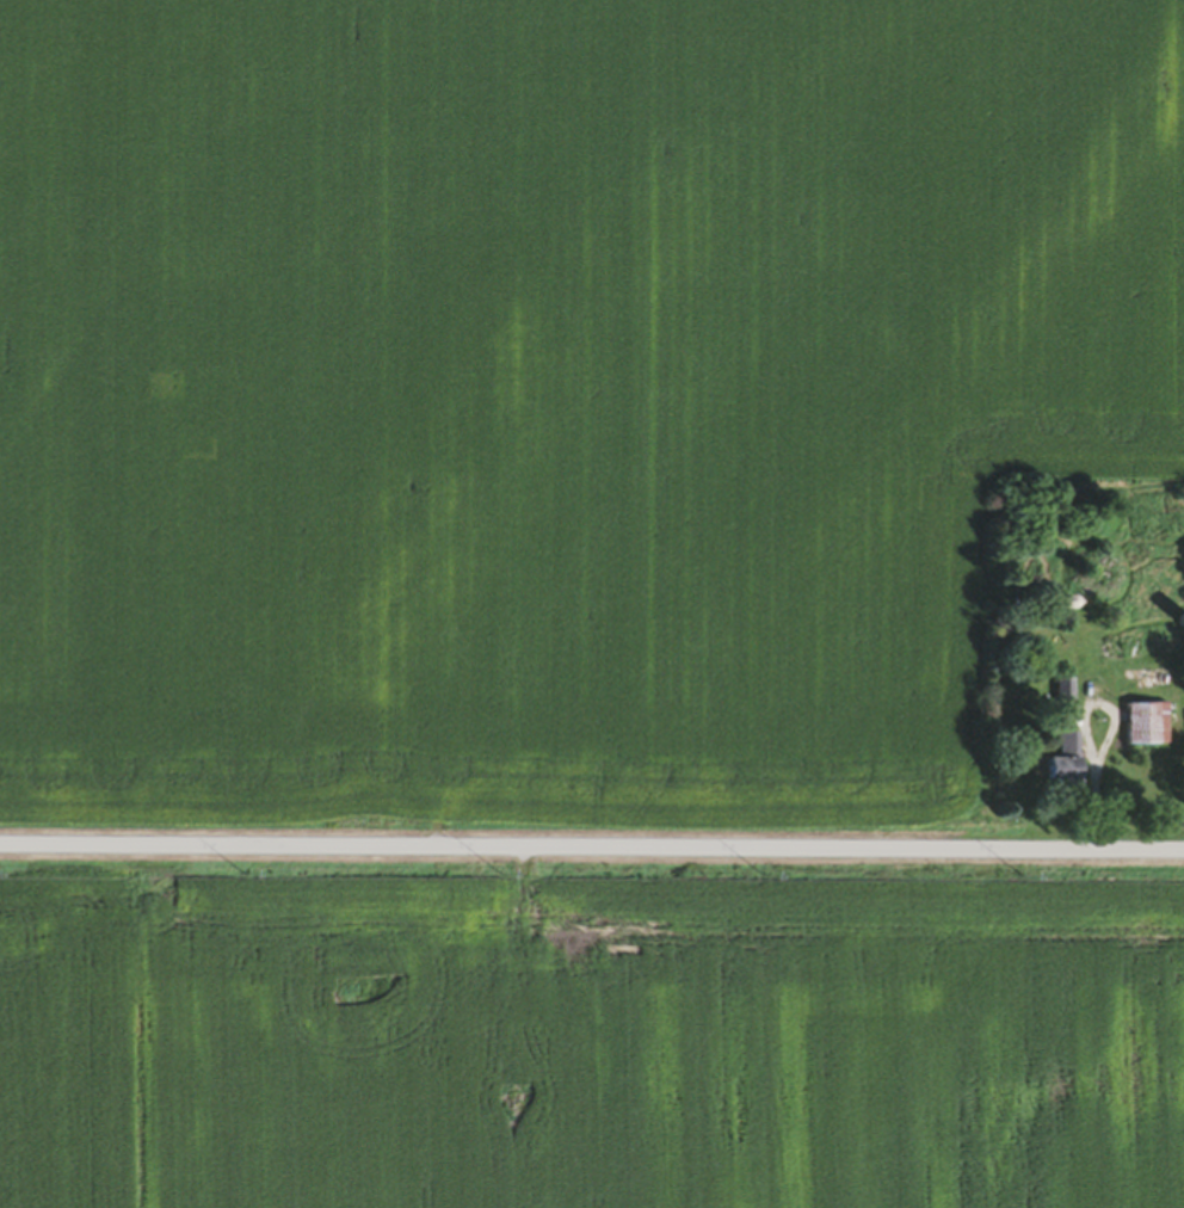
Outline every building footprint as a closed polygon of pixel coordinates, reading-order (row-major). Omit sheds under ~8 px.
[(1071,707),(1071,683),(1054,683),(1054,707),(1071,707)] [(1167,748),(1167,707),(1125,707),(1125,748),(1167,748)] [(1075,735),(1058,735),(1058,762),(1044,762),(1044,790),(1075,790),(1075,735)]
